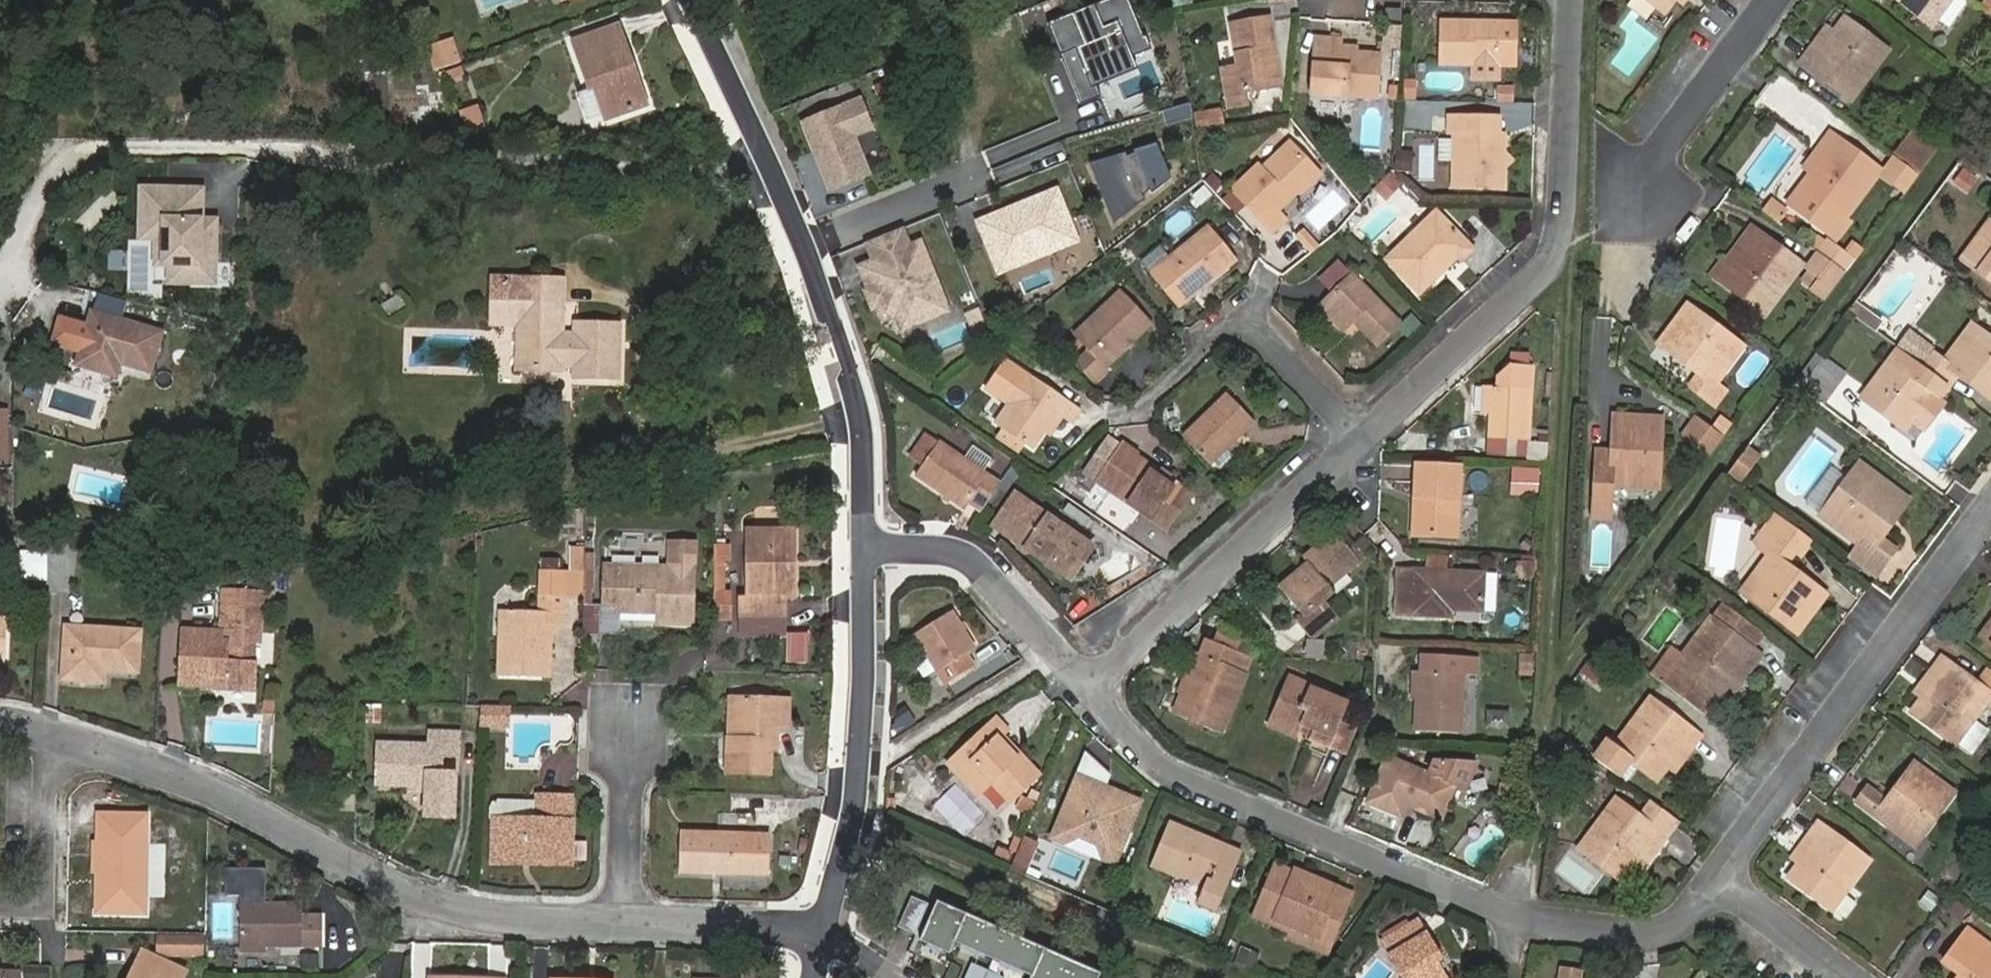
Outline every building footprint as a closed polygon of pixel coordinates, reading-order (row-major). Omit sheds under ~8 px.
[(1050,24),(1078,95),(1140,71),(1134,58),(1146,53),(1126,0),(1111,0),(1050,24)] [(1665,13),(1675,0),(1648,0),(1665,13)] [(1937,18),(1951,0),(1912,0),(1937,18)] [(1976,7),(1990,19),(1990,0),(1982,0),(1976,7)] [(1387,10),(1386,20),(1401,19),(1401,10),(1387,10)] [(1665,27),(1653,18),(1648,24),(1660,33),(1665,27)] [(1888,51),(1845,18),(1834,32),(1818,53),(1812,48),(1801,62),(1851,99),(1888,51)] [(1270,19),(1231,26),(1239,68),(1223,70),(1229,108),(1245,105),(1243,92),(1281,85),(1270,19)] [(1439,64),(1518,65),(1519,24),(1440,22),(1439,64)] [(1398,50),(1400,26),(1381,24),(1379,48),(1398,50)] [(632,77),(614,28),(573,43),(590,90),(595,88),(605,119),(647,104),(637,75),(632,77)] [(1312,94),(1377,100),(1380,55),(1340,52),(1341,39),(1315,37),(1312,94)] [(451,38),(441,41),(449,66),(460,62),(451,38)] [(1402,101),(1415,99),(1412,77),(1398,79),(1402,101)] [(1512,104),(1512,85),(1494,85),(1493,103),(1512,104)] [(862,97),(798,121),(827,196),(874,178),(859,138),(876,131),(862,97)] [(455,110),(462,138),(483,133),(475,104),(455,110)] [(1221,109),(1194,114),(1197,131),(1224,126),(1221,109)] [(1505,169),(1496,161),(1505,153),(1505,134),(1501,134),(1500,117),(1448,117),(1448,132),(1454,133),(1452,187),(1504,188),(1505,169)] [(1910,137),(1934,155),(1942,144),(1918,126),(1910,137)] [(1830,133),(1820,147),(1826,152),(1789,203),(1837,239),(1849,222),(1845,219),(1881,170),(1830,133)] [(1934,155),(1910,137),(1896,156),(1920,174),(1934,155)] [(1290,142),(1263,167),(1259,163),(1232,190),(1274,233),(1287,221),(1278,212),(1296,194),(1301,195),(1311,186),(1306,180),(1306,169),(1311,164),(1290,142)] [(1411,153),(1395,153),(1395,170),(1411,170),(1411,153)] [(1895,157),(1882,174),(1906,192),(1919,175),(1895,157)] [(1391,171),(1375,190),(1387,200),(1402,182),(1391,171)] [(205,189),(138,188),(137,243),(151,243),(151,266),(162,266),(161,286),(218,287),(219,220),(205,220),(205,189)] [(1062,189),(975,223),(993,270),(1080,236),(1062,189)] [(1387,259),(1420,294),(1458,257),(1462,261),(1474,249),(1436,211),(1387,259)] [(1989,222),(1961,259),(1990,281),(1990,223),(1989,222)] [(1237,260),(1209,225),(1163,263),(1150,273),(1178,308),(1237,260)] [(1752,228),(1742,241),(1748,246),(1722,282),(1765,314),(1802,265),(1752,228)] [(864,245),(871,261),(857,267),(886,338),(950,313),(921,241),(911,245),(904,229),(864,245)] [(1290,267),(1316,247),(1303,230),(1277,250),(1290,267)] [(1843,271),(1851,259),(1829,243),(1821,255),(1824,257),(1843,271)] [(1826,299),(1845,273),(1843,271),(1824,257),(1821,255),(1819,253),(1808,267),(1810,269),(1822,278),(1814,290),(1813,290),(1826,299)] [(1814,290),(1822,278),(1810,269),(1801,280),(1814,290)] [(1352,274),(1320,306),(1344,331),(1357,317),(1364,324),(1361,328),(1378,346),(1400,323),(1352,274)] [(518,370),(560,371),(560,364),(575,365),(575,378),(617,379),(619,326),(577,323),(577,336),(561,335),(562,282),(494,280),(493,305),(497,305),(497,323),(520,324),(518,370)] [(1106,367),(1153,323),(1121,290),(1095,315),(1099,319),(1077,339),(1088,351),(1076,362),(1095,382),(1109,370),(1106,367)] [(1715,382),(1722,372),(1724,373),(1744,347),(1688,306),(1659,344),(1700,374),(1691,386),(1715,405),(1726,391),(1715,382)] [(151,372),(162,332),(93,312),(88,326),(57,317),(49,344),(80,353),(77,364),(105,372),(109,360),(151,372)] [(1949,385),(1958,373),(1990,399),(1990,338),(1980,330),(1961,355),(1953,349),(1944,361),(1934,354),(1925,367),(1949,385)] [(1933,394),(1940,399),(1950,386),(1949,385),(1925,367),(1899,348),(1862,398),(1906,431),(1933,394)] [(1822,356),(1800,386),(1822,402),(1838,380),(1828,372),(1833,364),(1822,356)] [(1032,448),(1048,425),(1054,429),(1063,416),(1072,423),(1080,409),(1006,358),(985,387),(1009,404),(996,423),(1032,448)] [(1844,372),(1833,364),(1828,372),(1838,380),(1844,372)] [(1494,388),(1484,387),(1483,414),(1491,414),(1490,439),(1528,441),(1532,368),(1509,367),(1495,376),(1494,388)] [(1255,422),(1228,394),(1183,437),(1210,465),(1255,422)] [(9,410),(0,410),(0,467),(11,467),(9,410)] [(1625,476),(1660,478),(1663,418),(1615,415),(1613,451),(1598,449),(1593,517),(1611,518),(1612,485),(1625,486),(1625,476)] [(1725,436),(1699,417),(1685,435),(1711,454),(1725,436)] [(922,465),(937,443),(925,434),(910,456),(922,465)] [(1120,444),(1108,435),(1083,471),(1095,480),(1120,444)] [(915,475),(965,509),(969,503),(981,512),(1000,483),(980,470),(962,457),(938,441),(937,443),(922,465),(915,475)] [(1120,444),(1095,480),(1168,531),(1193,495),(1120,444)] [(970,445),(962,457),(980,470),(989,457),(970,445)] [(1748,447),(1739,459),(1750,467),(1759,455),(1748,447)] [(1739,459),(1730,471),(1741,479),(1750,467),(1739,459)] [(1882,538),(1909,499),(1860,462),(1821,515),(1858,543),(1885,563),(1896,548),(1882,538)] [(1457,538),(1460,467),(1416,465),(1412,535),(1457,538)] [(1540,470),(1520,469),(1518,492),(1538,493),(1540,470)] [(1660,478),(1625,476),(1625,486),(1659,488),(1660,478)] [(1090,554),(1085,548),(1088,543),(1016,493),(1002,508),(993,526),(1065,577),(1069,572),(1076,574),(1090,554)] [(1750,597),(1798,633),(1826,594),(1791,567),(1802,553),(1804,554),(1814,541),(1776,512),(1754,542),(1771,554),(1761,566),(1769,572),(1750,597)] [(789,553),(793,553),(793,530),(748,531),(747,597),(741,596),(741,618),(784,618),(784,597),(794,598),(794,573),(789,573),(789,553)] [(1334,593),(1330,587),(1360,562),(1335,532),(1304,556),(1309,562),(1279,587),(1302,615),(1295,620),(1311,640),(1336,620),(1323,602),(1334,593)] [(658,624),(695,625),(698,568),(698,543),(673,542),(673,567),(602,565),(601,607),(616,607),(615,612),(636,612),(635,621),(658,621),(658,624)] [(1848,556),(1875,576),(1885,563),(1858,543),(1848,556)] [(730,619),(730,593),(724,593),(725,561),(729,560),(730,546),(714,546),(713,619),(730,619)] [(1447,572),(1448,556),(1426,555),(1425,571),(1447,572)] [(541,560),(541,570),(558,570),(558,560),(541,560)] [(499,635),(498,677),(550,678),(551,627),(563,627),(564,595),(557,595),(558,570),(541,570),(539,612),(505,610),(504,635),(499,635)] [(582,596),(583,571),(558,570),(557,595),(564,595),(582,596)] [(593,570),(585,570),(584,590),(593,590),(593,570)] [(1495,576),(1485,575),(1485,574),(1447,572),(1425,571),(1399,570),(1397,614),(1450,617),(1450,610),(1494,612),(1495,576)] [(225,590),(224,603),(261,605),(261,592),(225,590)] [(1766,635),(1723,602),(1711,618),(1755,650),(1766,635)] [(225,687),(256,689),(258,665),(252,665),(253,640),(259,640),(261,605),(224,603),(222,633),(181,630),(178,683),(210,685),(211,674),(225,675),(225,687)] [(601,607),(584,606),(584,631),(615,632),(615,612),(616,607),(601,607)] [(945,685),(974,667),(965,654),(974,648),(951,612),(915,635),(945,685)] [(1663,682),(1707,714),(1744,664),(1751,669),(1761,655),(1755,650),(1711,618),(1663,682)] [(1982,635),(1990,642),(1990,623),(1982,635)] [(63,678),(96,680),(97,669),(138,671),(140,631),(66,626),(63,678)] [(1236,654),(1243,638),(1219,628),(1212,644),(1218,646),(1236,654)] [(1206,641),(1200,654),(1197,653),(1173,714),(1222,735),(1248,674),(1234,668),(1239,655),(1236,654),(1218,646),(1212,644),(1206,641)] [(1533,655),(1520,655),(1519,674),(1533,674),(1533,655)] [(1417,671),(1414,731),(1461,734),(1464,674),(1478,675),(1479,659),(1423,656),(1422,672),(1417,671)] [(1922,697),(1911,711),(1971,756),(1990,731),(1974,719),(1990,697),(1990,673),(1987,670),(1977,683),(1941,657),(1931,670),(1938,675),(1922,697)] [(1356,728),(1341,722),(1349,703),(1289,677),(1271,717),(1300,730),(1302,725),(1314,730),(1309,740),(1345,756),(1356,728)] [(773,727),(789,727),(789,699),(735,697),(734,738),(728,738),(726,774),(772,776),(773,727)] [(1685,744),(1692,748),(1701,736),(1651,699),(1615,746),(1607,740),(1594,757),(1620,777),(1631,761),(1657,780),(1685,744)] [(264,713),(275,714),(275,704),(265,703),(264,713)] [(365,722),(381,722),(381,704),(366,704),(365,722)] [(508,727),(509,708),(482,707),(481,726),(508,727)] [(949,764),(977,795),(993,783),(1009,802),(1038,775),(1001,736),(1007,730),(997,719),(949,764)] [(458,756),(458,733),(429,732),(429,753),(415,753),(415,745),(377,744),(376,784),(426,785),(425,816),(454,817),(456,774),(441,773),(442,755),(458,756)] [(1368,802),(1402,816),(1407,805),(1441,820),(1456,786),(1465,789),(1475,765),(1435,763),(1430,775),(1387,757),(1368,802)] [(1915,762),(1887,800),(1868,787),(1858,802),(1915,845),(1954,792),(1915,762)] [(1073,780),(1053,828),(1119,855),(1140,802),(1106,788),(1103,793),(1073,780)] [(1499,798),(1512,800),(1514,787),(1500,785),(1499,798)] [(571,821),(571,796),(538,796),(538,801),(538,821),(495,820),(494,841),(500,841),(499,861),(523,861),(523,856),(532,857),(532,862),(571,863),(572,821),(571,821)] [(1624,882),(1642,857),(1649,862),(1680,820),(1653,801),(1640,817),(1616,799),(1580,849),(1624,882)] [(496,806),(495,820),(538,821),(538,801),(503,800),(496,806)] [(104,874),(104,891),(97,891),(96,912),(145,913),(146,841),(146,811),(98,811),(97,873),(104,874)] [(1242,853),(1169,822),(1151,866),(1181,879),(1183,874),(1205,883),(1197,903),(1217,912),(1242,853)] [(1815,841),(1800,862),(1789,877),(1832,910),(1869,860),(1818,823),(1808,836),(1815,841)] [(768,875),(769,835),(681,832),(680,872),(768,875)] [(1024,838),(1011,870),(1024,876),(1038,843),(1024,838)] [(1257,912),(1316,937),(1320,927),(1335,934),(1351,894),(1337,888),(1334,895),(1275,869),(1257,912)] [(1930,911),(1939,897),(1925,889),(1917,903),(1930,911)] [(1958,921),(1967,908),(1949,895),(1940,908),(1958,921)] [(929,906),(912,898),(899,929),(916,936),(929,906)] [(240,947),(322,946),(322,916),(302,916),(302,903),(240,903),(240,947)] [(938,903),(920,943),(950,956),(955,944),(1032,977),(1100,977),(1101,976),(938,903)] [(1436,962),(1430,953),(1435,951),(1425,935),(1421,937),(1413,924),(1382,942),(1404,977),(1444,977),(1436,962)] [(1968,928),(1943,961),(1961,976),(1959,977),(1990,977),(1990,946),(1968,928)] [(1253,970),(1259,955),(1239,947),(1233,962),(1253,970)] [(317,956),(302,956),(303,970),(318,970),(317,956)] [(184,971),(155,958),(148,973),(136,968),(131,977),(181,977),(184,971)] [(972,965),(966,977),(1003,977),(972,965)] [(49,969),(26,968),(25,977),(49,977),(49,969)] [(1562,969),(1561,977),(1580,977),(1581,971),(1562,969)]
